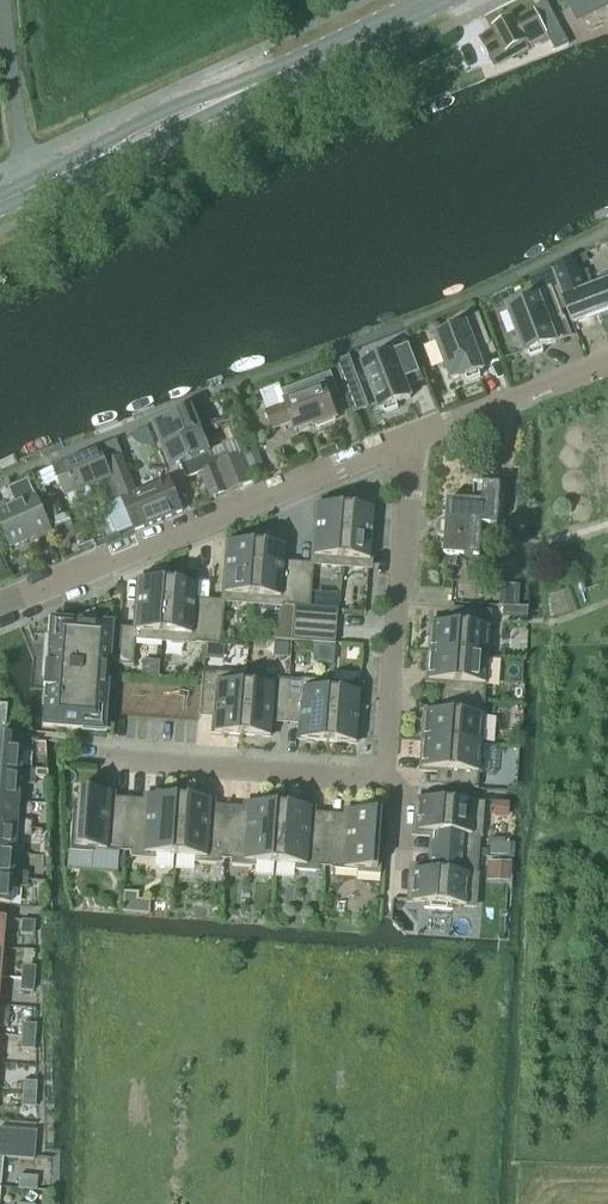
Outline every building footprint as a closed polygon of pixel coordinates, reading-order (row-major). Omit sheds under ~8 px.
[(555,6),(570,33),(607,13),(607,0),(565,0),(555,6)] [(567,42),(546,3),(515,20),(514,18),(492,30),(493,33),(479,40),(491,61),(505,54),(505,55),(510,52),(513,58),(549,38),(554,49),(567,42)] [(551,272),(562,302),(563,302),(571,324),(607,310),(607,285),(593,290),(589,278),(590,278),(588,271),(581,274),(578,266),(575,260),(551,272)] [(530,359),(543,354),(541,349),(556,344),(548,324),(563,319),(551,287),(530,296),(532,302),(507,311),(524,356),(528,354),(530,359)] [(467,383),(480,378),(479,374),(483,372),(476,352),(490,347),(479,315),(458,323),(460,329),(435,339),(451,382),(460,378),(461,380),(465,379),(467,383)] [(384,415),(398,410),(396,405),(410,400),(403,380),(418,375),(406,343),(385,351),(387,357),(362,367),(379,412),(383,410),(384,415)] [(315,429),(335,421),(326,397),(337,393),(331,375),(281,393),(286,406),(265,414),(272,431),(292,423),(296,433),(314,426),(315,429)] [(191,412),(153,428),(161,449),(200,433),(191,412)] [(200,433),(161,449),(171,471),(181,466),(187,479),(201,473),(210,495),(211,499),(252,483),(253,483),(251,477),(242,456),(241,456),(235,441),(208,453),(200,433)] [(135,495),(114,443),(102,448),(123,499),(135,532),(182,513),(177,500),(186,497),(180,482),(171,485),(170,481),(135,495)] [(257,450),(242,456),(251,477),(265,472),(257,450)] [(98,451),(76,460),(53,469),(65,498),(110,479),(98,451)] [(117,536),(132,530),(110,480),(98,486),(101,494),(99,495),(117,536)] [(53,536),(29,483),(8,491),(15,506),(0,513),(0,526),(11,550),(37,540),(38,542),(53,536)] [(497,527),(500,487),(474,485),(473,503),(447,502),(446,520),(442,520),(439,521),(437,524),(436,527),(436,530),(436,533),(438,535),(439,537),(444,539),(445,539),(444,556),(480,559),(482,526),(497,527)] [(51,521),(52,521),(65,517),(58,496),(44,500),(51,521)] [(339,569),(344,509),(315,507),(311,566),(338,568),(338,569),(339,569)] [(368,570),(373,512),(344,509),(339,569),(341,570),(341,568),(368,570)] [(250,607),(255,547),(226,545),(222,603),(249,605),(249,607),(250,607)] [(293,608),(296,574),(281,573),(283,549),(255,547),(250,607),(251,607),(251,606),(292,609),(292,608),(293,608)] [(309,609),(311,575),(296,574),(293,608),(309,609)] [(162,644),(166,584),(137,582),(134,633),(119,632),(117,667),(133,668),(134,641),(160,643),(160,644),(162,644)] [(203,646),(206,611),(193,610),(194,586),(166,584),(162,644),(163,644),(163,643),(203,646)] [(309,609),(293,608),(292,608),(292,609),(291,626),(335,629),(336,611),(309,609)] [(430,625),(428,654),(486,658),(490,613),(453,610),(451,627),(430,625)] [(220,647),(223,612),(206,611),(203,646),(220,647)] [(92,626),(93,613),(71,622),(71,625),(50,623),(49,640),(47,639),(43,705),(45,705),(44,729),(91,732),(92,720),(104,721),(110,627),(92,626)] [(333,646),(334,644),(335,629),(291,626),(290,643),(333,646)] [(428,654),(426,682),(447,684),(446,699),(483,702),(486,658),(428,654)] [(244,678),(201,675),(198,710),(213,711),(211,735),(240,737),(245,677),(244,677),(244,678)] [(285,716),(288,682),(246,678),(246,677),(245,677),(240,737),(269,739),(271,715),(285,716)] [(329,685),(288,682),(285,716),(299,717),(297,741),(326,743),(331,683),(330,683),(329,685)] [(355,746),(359,687),(332,685),(332,683),(331,683),(326,743),(355,746)] [(423,713),(421,742),(480,746),(483,702),(446,699),(445,715),(423,713)] [(21,741),(0,739),(0,776),(34,779),(34,772),(23,769),(19,769),(21,741)] [(421,742),(419,770),(440,772),(439,789),(476,791),(477,776),(493,777),(495,747),(480,746),(421,742)] [(33,786),(34,779),(0,776),(0,802),(16,803),(17,787),(22,787),(33,786)] [(111,803),(104,802),(104,795),(77,793),(75,815),(71,814),(68,854),(91,856),(92,851),(124,853),(128,801),(111,799),(111,803)] [(174,857),(178,800),(151,798),(151,806),(144,805),(144,802),(128,801),(124,853),(132,854),(132,859),(152,860),(152,856),(174,857)] [(211,811),(204,810),(204,802),(178,800),(174,857),(195,859),(195,864),(215,865),(215,860),(224,861),(228,808),(211,807),(211,811)] [(31,824),(20,821),(15,820),(16,803),(0,802),(0,828),(30,830),(31,824)] [(478,858),(481,807),(417,802),(414,833),(432,835),(432,840),(437,841),(436,855),(478,858)] [(274,865),(278,808),(251,806),(251,814),(244,813),(244,810),(228,808),(224,861),(232,862),(232,866),(252,868),(252,863),(274,865)] [(311,818),(304,818),(304,810),(278,808),(274,865),(295,866),(295,871),(315,873),(315,868),(324,869),(328,816),(311,815),(311,818)] [(377,837),(379,816),(352,814),(351,821),(344,821),(344,817),(328,816),(324,869),(356,871),(355,876),(379,878),(382,838),(377,837)] [(30,837),(30,830),(0,828),(0,854),(12,855),(13,838),(18,839),(30,837)] [(489,844),(488,857),(508,858),(509,845),(489,844)] [(27,875),(16,872),(11,872),(12,855),(0,854),(0,880),(26,882),(27,875)] [(474,909),(478,858),(436,855),(435,869),(430,868),(429,874),(411,872),(409,904),(424,905),(424,910),(450,912),(450,907),(474,909)] [(486,863),(485,883),(508,884),(510,865),(486,863)] [(26,889),(26,882),(0,880),(0,907),(8,907),(10,890),(15,890),(26,889)] [(122,914),(136,915),(137,915),(138,894),(124,893),(122,914)] [(32,937),(34,923),(21,922),(19,935),(32,937)] [(33,981),(34,969),(21,967),(20,980),(33,981)] [(32,994),(33,981),(20,980),(19,992),(32,994)] [(34,1039),(35,1026),(22,1025),(21,1038),(34,1039)] [(33,1051),(34,1039),(21,1038),(20,1050),(33,1051)] [(35,1097),(36,1084),(23,1083),(22,1095),(35,1097)] [(34,1109),(35,1097),(22,1095),(21,1108),(34,1109)] [(34,1147),(36,1133),(0,1130),(0,1144),(34,1147)] [(3,1159),(33,1162),(34,1147),(0,1144),(0,1159),(3,1159)] [(35,1191),(37,1178),(19,1177),(18,1190),(35,1191)]
